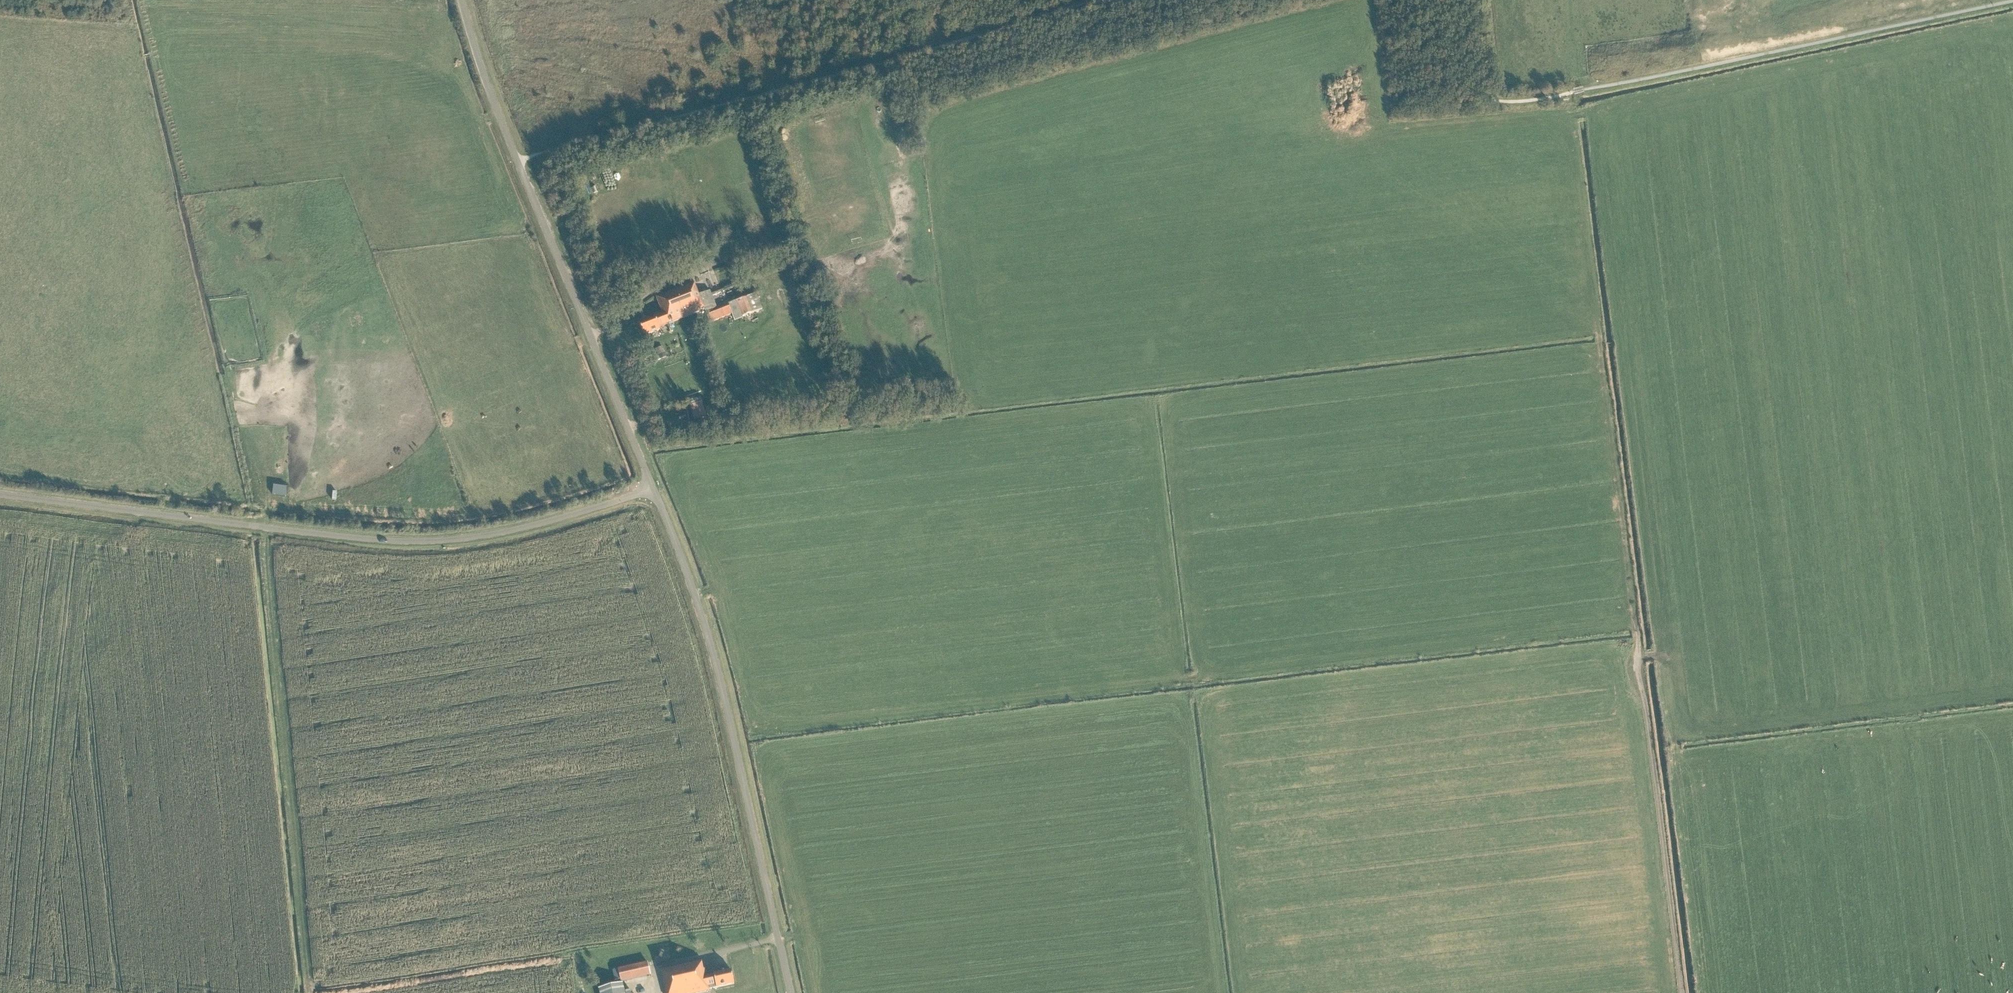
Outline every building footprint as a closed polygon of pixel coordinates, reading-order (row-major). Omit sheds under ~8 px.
[(698,295),(694,283),(656,298),(663,315),(655,318),(655,317),(639,323),(644,336),(660,330),(659,327),(667,324),(667,325),(704,310),(710,323),(732,314),(734,321),(743,318),(743,317),(755,312),(754,311),(762,307),(757,296),(759,295),(758,293),(718,309),(710,291),(698,295)] [(657,349),(662,359),(668,356),(664,346),(657,349)] [(702,397),(689,401),(696,421),(709,417),(702,397)] [(288,497),(290,488),(276,485),(274,494),(288,497)] [(618,969),(621,982),(651,976),(648,962),(618,969)] [(716,988),(734,984),(731,971),(713,975),(706,977),(704,970),(703,970),(701,962),(661,971),(666,992),(700,992),(709,991),(709,990),(716,988)] [(599,990),(599,992),(626,992),(623,984),(599,990)]
